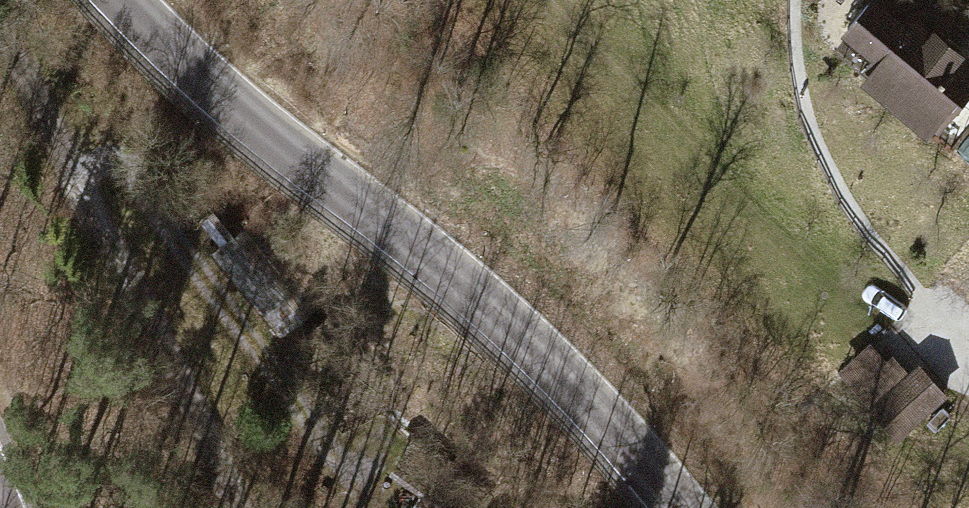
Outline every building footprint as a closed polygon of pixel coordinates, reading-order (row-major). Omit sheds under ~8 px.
[(911,20),(903,30),(869,2),(847,29),(882,58),(868,75),(931,127),(968,80),(968,68),(911,20)] [(328,315),(232,193),(189,227),(286,348),(328,315)] [(871,338),(837,368),(898,439),(951,394),(923,361),(910,371),(895,353),(889,358),(871,338)]
